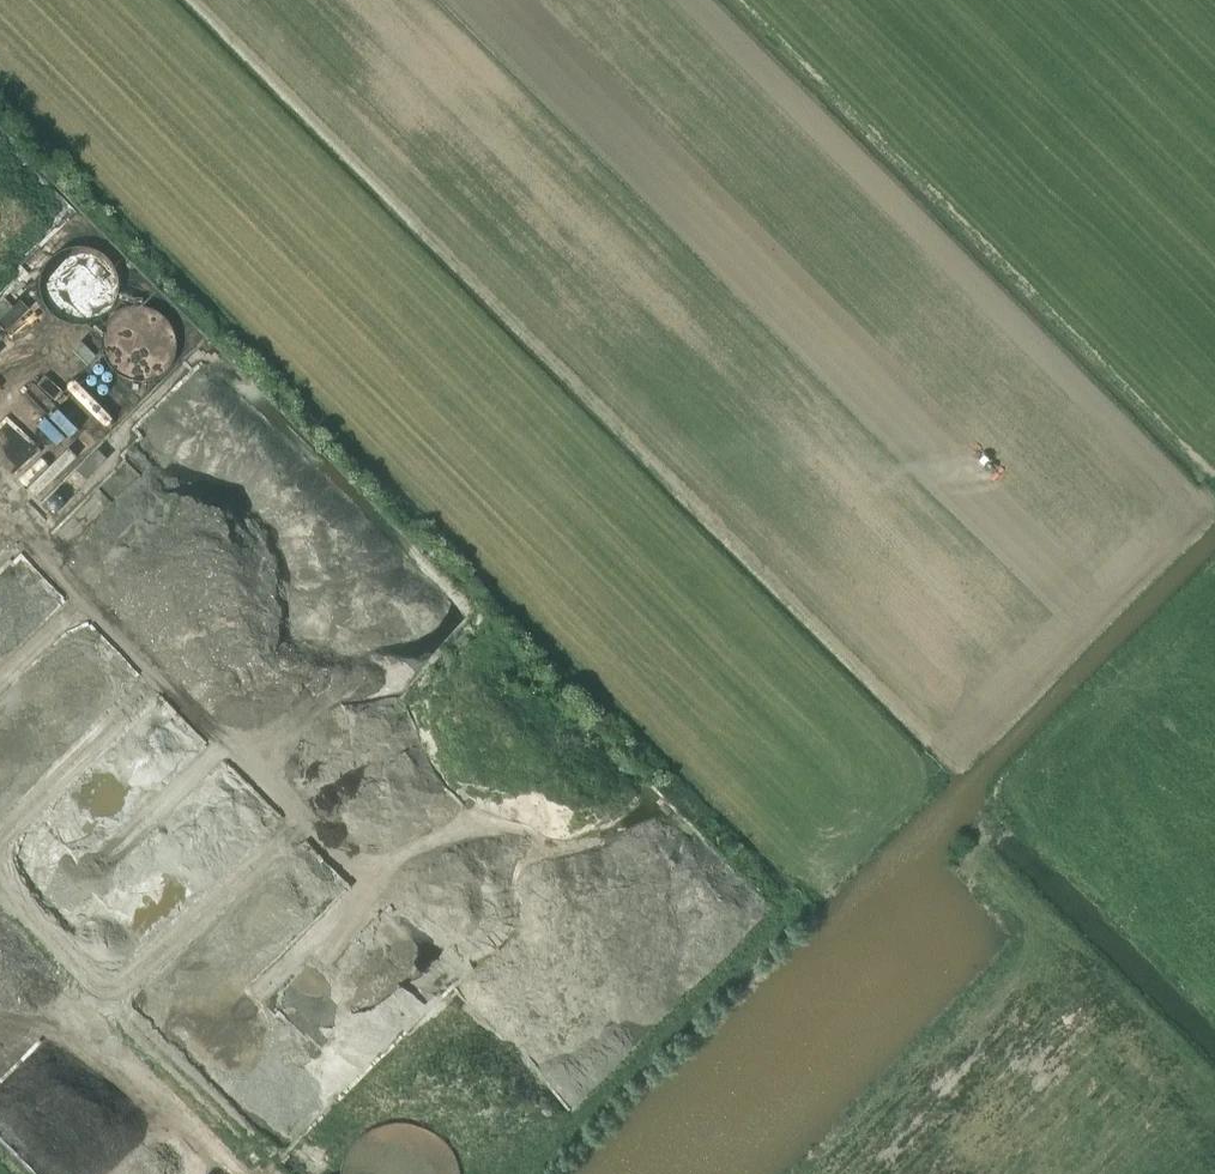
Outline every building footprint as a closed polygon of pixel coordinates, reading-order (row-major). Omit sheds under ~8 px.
[(41,277),(40,291),(43,304),(51,315),(62,323),(75,326),(89,325),(101,319),(111,309),(116,297),(118,284),(114,271),(106,259),(95,252),(82,248),(68,249),(56,255),(46,265),(41,277)] [(100,335),(99,348),(102,361),(110,372),(121,380),(135,384),(148,382),(160,377),(170,367),(176,355),(177,341),(173,328),(166,317),(154,309),(141,306),(128,307),(115,313),(106,322),(100,335)] [(458,1169),(452,1153),(442,1139),(428,1129),(411,1123),(394,1122),(377,1126),(362,1135),(350,1147),(342,1162),(340,1173),(459,1173),(458,1169)]
